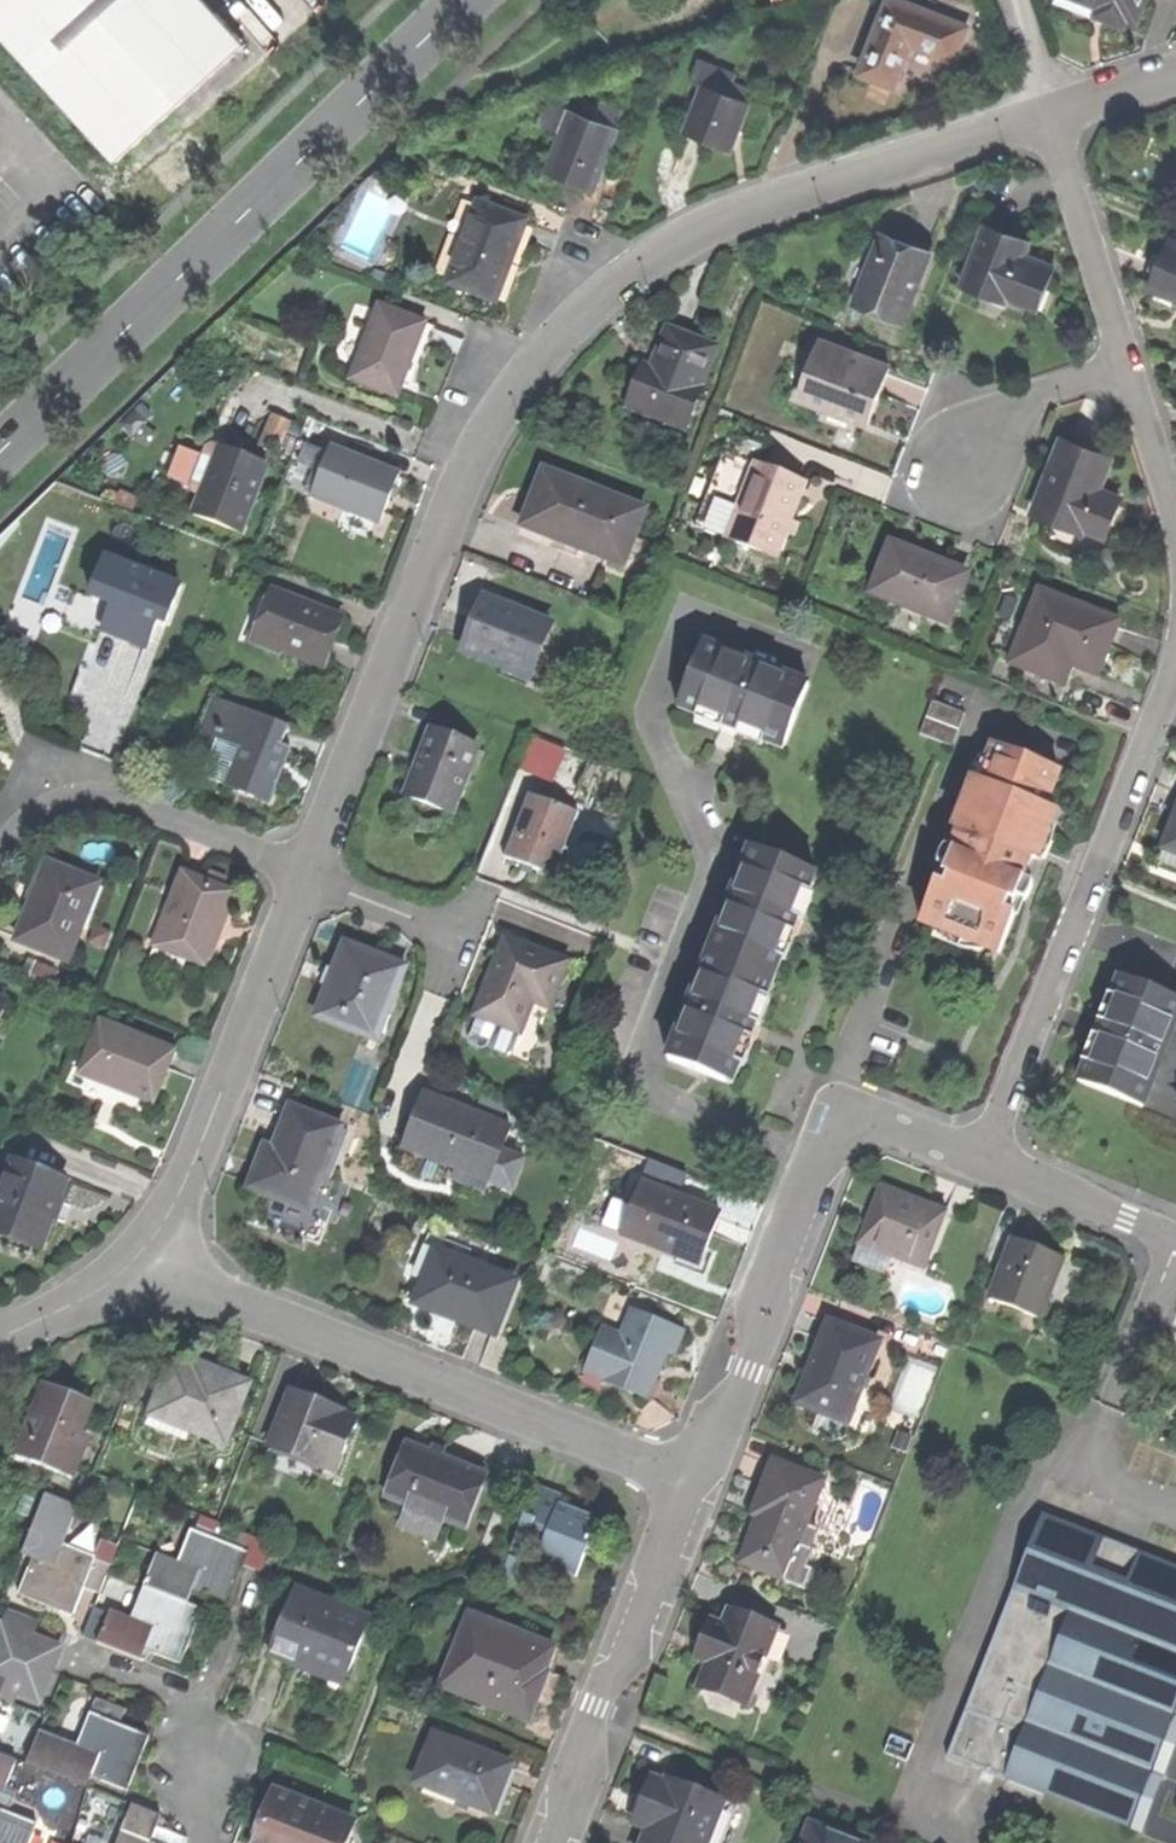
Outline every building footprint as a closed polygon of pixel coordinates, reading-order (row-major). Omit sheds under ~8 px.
[(111,166),(241,51),(196,0),(0,0),(0,42),(111,166)] [(859,73),(894,87),(900,72),(910,44),(953,60),(966,25),(897,0),(886,0),(859,73)] [(1109,8),(1106,17),(1116,21),(1125,24),(1128,17),(1138,20),(1146,0),(1088,0),(1109,8)] [(708,140),(729,149),(747,103),(703,85),(685,131),(708,140)] [(577,181),(592,187),(614,128),(571,111),(548,170),(577,181)] [(445,282),(495,301),(508,264),(524,219),(475,201),(445,282)] [(983,223),(961,283),(977,289),(979,283),(1026,301),(1033,281),(1040,283),(1044,271),(1048,261),(1023,251),(1027,240),(983,223)] [(853,304),(899,322),(927,250),(898,239),(881,233),(853,304)] [(1168,240),(1158,267),(1149,289),(1175,299),(1175,244),(1168,240)] [(348,379),(396,397),(410,361),(424,322),(377,304),(348,379)] [(629,405),(687,427),(717,345),(669,327),(660,351),(653,368),(644,365),(629,405)] [(797,396),(844,414),(853,389),(865,357),(818,339),(797,396)] [(283,447),(294,419),(277,413),(266,440),(283,447)] [(1084,526),(1105,534),(1115,509),(1094,501),(1111,457),(1062,438),(1052,463),(1034,511),(1083,530),(1084,526)] [(327,452),(298,441),(282,486),(304,494),(313,471),(320,474),(312,497),(380,522),(389,496),(398,472),(328,447),(327,452)] [(194,516),(239,533),(265,464),(241,455),(210,444),(192,492),(202,496),(194,516)] [(695,525),(728,538),(756,463),(723,450),(695,525)] [(728,538),(774,555),(797,496),(803,480),(756,463),(728,538)] [(576,547),(623,565),(645,508),(543,469),(532,497),(521,526),(554,539),(576,547)] [(572,555),(576,547),(554,539),(551,547),(572,555)] [(927,559),(890,545),(872,593),(946,621),(964,573),(927,559)] [(182,586),(109,558),(94,596),(115,604),(105,630),(125,637),(148,646),(158,620),(168,624),(182,586)] [(254,638),(324,665),(331,647),(342,617),(273,591),(270,597),(256,592),(237,641),(251,646),(254,638)] [(1121,617),(1053,591),(1024,666),(1060,680),(1064,671),(1080,665),(1099,672),(1110,644),(1121,617)] [(475,617),(466,641),(485,647),(481,658),(521,671),(528,653),(538,656),(551,621),(526,612),(528,604),(516,600),(513,608),(482,597),(475,617)] [(701,642),(679,700),(785,741),(794,717),(808,682),(701,642)] [(227,786),(270,802),(280,776),(291,748),(283,745),(290,726),(217,698),(205,729),(226,738),(228,733),(245,740),(227,786)] [(966,711),(933,699),(920,732),(953,745),(966,711)] [(406,794),(451,812),(472,758),(477,745),(432,728),(420,760),(406,794)] [(982,946),(1000,953),(1022,894),(1027,896),(1033,880),(1016,874),(1027,844),(1035,847),(1039,838),(1045,840),(1057,809),(1045,805),(1059,768),(995,744),(955,849),(949,847),(920,922),(937,928),(939,924),(984,941),(982,946)] [(486,749),(477,745),(472,758),(481,762),(486,749)] [(505,853),(553,872),(577,812),(529,793),(517,824),(505,853)] [(1175,813),(1164,842),(1175,847),(1175,810),(1175,813)] [(750,847),(710,953),(769,975),(786,931),(798,935),(801,927),(804,919),(793,915),(810,870),(750,847)] [(101,882),(49,861),(39,885),(17,940),(70,961),(101,882)] [(154,943),(207,963),(219,933),(234,892),(182,871),(154,943)] [(476,1014),(520,1031),(532,1001),(550,1008),(568,960),(505,936),(494,967),(476,1014)] [(316,1015),(376,1038),(405,965),(345,942),(331,979),(316,1015)] [(670,1059),(729,1081),(746,1037),(757,1041),(759,1034),(763,1025),(752,1021),(769,975),(710,953),(670,1059)] [(1126,975),(1107,1023),(1084,1081),(1143,1105),(1175,1022),(1175,995),(1126,975)] [(82,1073),(154,1101),(163,1077),(174,1049),(102,1021),(82,1073)] [(462,1108),(423,1094),(402,1147),(456,1167),(458,1161),(494,1174),(512,1127),(462,1108)] [(276,1196),(307,1208),(317,1182),(340,1123),(292,1105),(279,1140),(270,1164),(261,1160),(251,1186),(276,1196)] [(43,1249),(56,1217),(69,1182),(14,1160),(0,1197),(0,1232),(43,1249)] [(680,1248),(703,1258),(712,1235),(721,1212),(642,1181),(622,1232),(678,1253),(680,1248)] [(328,1187),(317,1182),(307,1208),(276,1196),(272,1207),(314,1223),(328,1187)] [(890,1252),(921,1264),(943,1209),(880,1183),(870,1207),(858,1239),(890,1252)] [(1037,1245),(1010,1234),(986,1295),(1037,1315),(1041,1305),(1061,1254),(1037,1245)] [(883,1269),(890,1252),(858,1239),(851,1256),(883,1269)] [(438,1249),(416,1303),(455,1318),(496,1335),(518,1280),(438,1249)] [(1088,1265),(1061,1254),(1041,1305),(1068,1316),(1088,1265)] [(604,1378),(647,1396),(658,1370),(665,1351),(673,1354),(682,1331),(632,1310),(622,1334),(605,1327),(592,1359),(609,1366),(604,1378)] [(795,1400),(847,1419),(878,1337),(826,1318),(811,1358),(795,1400)] [(189,1367),(171,1360),(150,1414),(226,1443),(249,1382),(207,1365),(204,1373),(189,1367)] [(35,1408),(24,1438),(39,1443),(32,1462),(74,1477),(86,1443),(79,1441),(93,1400),(44,1382),(35,1408)] [(317,1402),(289,1391),(269,1445),(338,1470),(347,1445),(343,1444),(354,1415),(317,1402)] [(441,1456),(407,1443),(387,1495),(409,1503),(406,1512),(443,1525),(446,1517),(466,1525),(486,1472),(441,1456)] [(743,1549),(786,1565),(798,1531),(811,1536),(818,1517),(806,1512),(820,1476),(771,1458),(760,1486),(751,1510),(757,1512),(743,1549)] [(523,1512),(515,1534),(540,1543),(536,1555),(577,1571),(597,1517),(560,1503),(564,1493),(551,1488),(538,1484),(527,1514),(523,1512)] [(55,1609),(74,1616),(84,1588),(96,1556),(86,1552),(63,1544),(78,1505),(44,1492),(21,1554),(32,1558),(18,1595),(55,1609)] [(219,1521),(212,1538),(242,1549),(248,1532),(219,1521)] [(1040,1522),(1032,1542),(1086,1564),(1094,1544),(1040,1522)] [(144,1586),(187,1602),(191,1592),(214,1601),(229,1607),(250,1552),(242,1549),(212,1538),(189,1530),(178,1561),(156,1553),(144,1586)] [(808,1544),(811,1536),(798,1531),(786,1565),(782,1576),(802,1584),(809,1564),(805,1563),(811,1545),(808,1544)] [(90,1542),(86,1552),(96,1556),(100,1546),(90,1542)] [(1094,1544),(1086,1564),(1032,1542),(967,1706),(1066,1745),(1113,1625),(1175,1649),(1175,1576),(1094,1544)] [(100,1546),(96,1556),(111,1562),(115,1551),(100,1546)] [(782,1576),(786,1565),(743,1549),(739,1560),(782,1576)] [(502,1570),(515,1575),(521,1558),(508,1553),(502,1570)] [(111,1562),(96,1556),(84,1588),(99,1594),(111,1562)] [(203,1608),(187,1602),(144,1586),(131,1619),(110,1611),(108,1616),(98,1644),(141,1660),(145,1649),(166,1656),(182,1663),(203,1608)] [(282,1658),(294,1662),(298,1651),(348,1670),(369,1615),(295,1587),(270,1653),(282,1658)] [(699,1684),(745,1702),(774,1626),(726,1608),(721,1623),(710,1619),(703,1637),(696,1655),(708,1660),(699,1684)] [(10,1609),(3,1626),(33,1637),(39,1620),(10,1609)] [(82,1638),(98,1644),(108,1616),(93,1610),(82,1638)] [(556,1643),(468,1611),(442,1683),(529,1715),(542,1680),(556,1643)] [(1,1626),(0,1629),(0,1694),(2,1688),(40,1702),(54,1665),(60,1648),(33,1637),(3,1626),(1,1626)] [(344,1681),(348,1670),(298,1651),(294,1662),(301,1665),(344,1681)] [(339,1694),(344,1681),(301,1665),(296,1678),(339,1694)] [(98,1697),(92,1713),(121,1724),(126,1708),(98,1697)] [(121,1724),(92,1713),(80,1745),(40,1731),(29,1761),(90,1784),(94,1774),(130,1788),(150,1734),(133,1728),(121,1724)] [(511,1760),(434,1731),(415,1781),(492,1810),(501,1785),(511,1760)] [(3,1791),(16,1758),(0,1753),(0,1790),(3,1791)] [(724,1798),(670,1776),(667,1782),(653,1777),(645,1796),(636,1820),(651,1826),(644,1842),(707,1842),(724,1798)] [(3,1791),(0,1790),(0,1809),(7,1811),(13,1795),(3,1791)] [(277,1790),(257,1842),(348,1842),(356,1821),(277,1790)] [(123,1830),(159,1842),(185,1842),(188,1835),(173,1830),(159,1825),(163,1813),(134,1802),(123,1830)] [(7,1811),(0,1809),(0,1842),(28,1842),(36,1822),(7,1811)] [(803,1842),(864,1842),(811,1822),(803,1842)] [(123,1830),(118,1842),(159,1842),(123,1830)]
